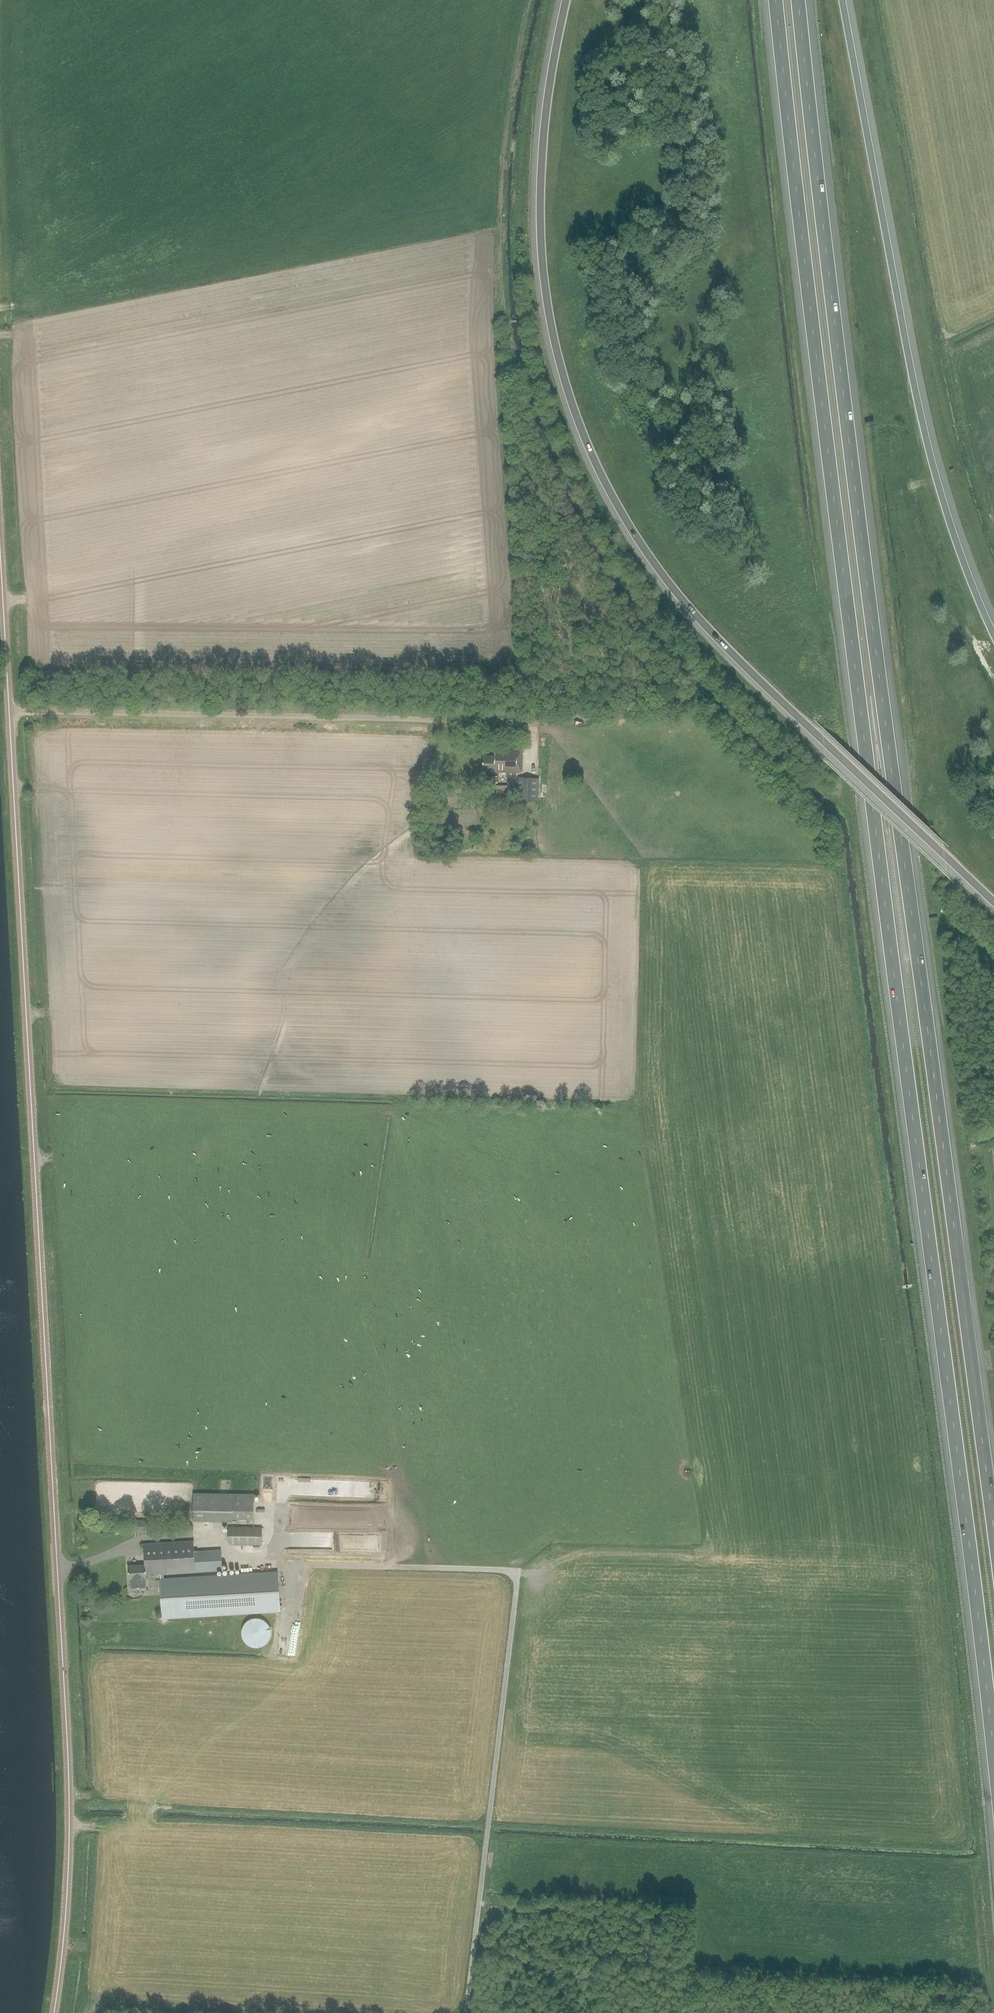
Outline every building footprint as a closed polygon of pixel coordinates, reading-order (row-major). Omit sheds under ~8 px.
[(523,775),(524,751),(497,751),(496,758),(483,758),(483,774),(523,775)] [(539,801),(539,778),(517,777),(517,800),(539,801)] [(255,1494),(194,1493),(193,1521),(233,1522),(233,1519),(254,1520),(255,1494)] [(148,1522),(135,1522),(136,1534),(147,1534),(148,1522)] [(262,1527),(229,1527),(229,1545),(262,1545),(262,1527)] [(129,1580),(132,1580),(132,1587),(147,1586),(147,1575),(171,1574),(223,1571),(221,1550),(194,1552),(194,1541),(144,1545),(145,1565),(128,1566),(129,1580)] [(163,1618),(235,1614),(281,1611),(278,1574),(161,1581),(163,1618)] [(242,1632),(242,1636),(243,1639),(245,1642),(248,1645),(251,1646),(254,1647),(258,1647),(261,1647),(264,1645),(267,1643),(269,1640),(271,1637),(271,1633),(271,1630),(270,1626),(268,1623),(265,1621),(262,1619),(259,1618),(255,1618),(252,1619),(249,1620),(246,1623),(244,1626),(242,1629),(242,1632)]
